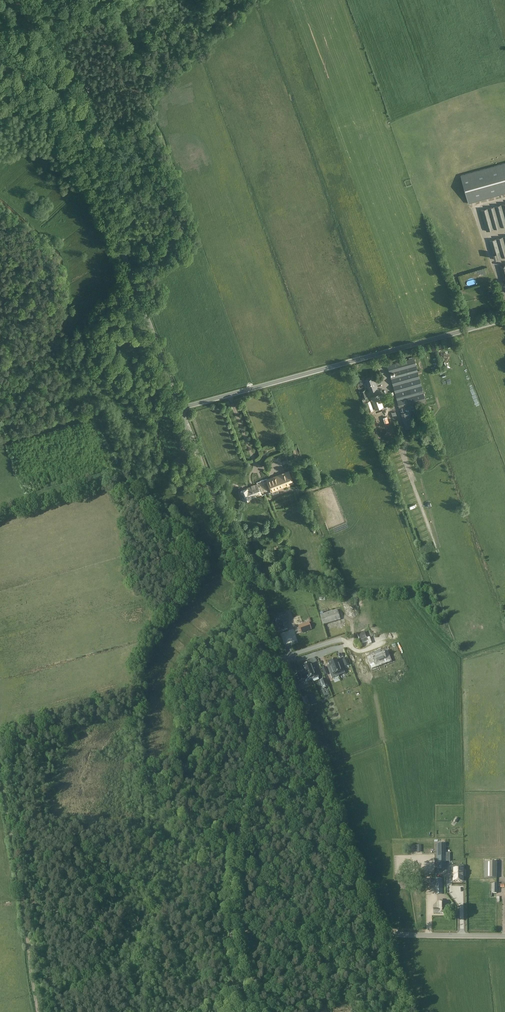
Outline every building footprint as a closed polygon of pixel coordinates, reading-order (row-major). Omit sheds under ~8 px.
[(467,200),(468,203),(504,193),(504,163),(460,175),(467,200)] [(480,210),(486,231),(504,226),(504,203),(480,210)] [(489,240),(494,260),(504,257),(504,236),(489,240)] [(401,408),(402,413),(401,413),(406,429),(414,426),(410,410),(408,411),(407,406),(426,401),(424,393),(414,358),(387,365),(397,401),(399,408),(401,408)] [(367,386),(369,391),(378,388),(374,377),(365,380),(365,382),(364,383),(365,387),(367,386)] [(360,392),(363,398),(364,398),(369,412),(371,416),(373,415),(381,439),(394,434),(385,410),(379,394),(370,398),(375,410),(374,410),(370,400),(369,401),(365,390),(360,392)] [(293,483),(289,471),(267,479),(272,492),(272,491),(278,489),(293,483)] [(247,489),(241,491),(244,500),(251,498),(261,495),(257,484),(247,488),(247,489)] [(306,596),(295,601),(297,607),(309,603),(306,596)] [(298,612),(300,619),(307,617),(305,610),(298,612)] [(337,610),(320,615),(323,625),(340,620),(337,610)] [(285,613),(274,617),(277,626),(280,625),(282,631),(287,629),(285,623),(288,622),(285,613)] [(309,623),(299,627),(301,633),(311,629),(309,623)] [(337,659),(333,661),(338,676),(345,673),(340,661),(338,662),(337,659)] [(338,676),(333,661),(328,663),(329,665),(327,666),(329,670),(332,678),(338,676)] [(306,665),(312,680),(319,677),(314,666),(312,666),(311,664),(306,665)] [(305,682),(312,680),(306,665),(302,667),(303,670),(301,671),(302,673),(296,676),(298,682),(305,680),(305,682)] [(320,681),(323,689),(328,687),(325,679),(320,681)] [(436,870),(447,870),(446,844),(436,845),(436,870)] [(484,862),(484,879),(497,879),(497,862),(484,862)] [(453,881),(463,881),(463,876),(464,876),(464,872),(463,872),(463,866),(451,866),(451,873),(453,873),(453,881)] [(447,901),(437,901),(437,909),(433,909),(433,914),(447,915),(447,901)] [(454,923),(464,923),(463,912),(454,912),(454,923)]
